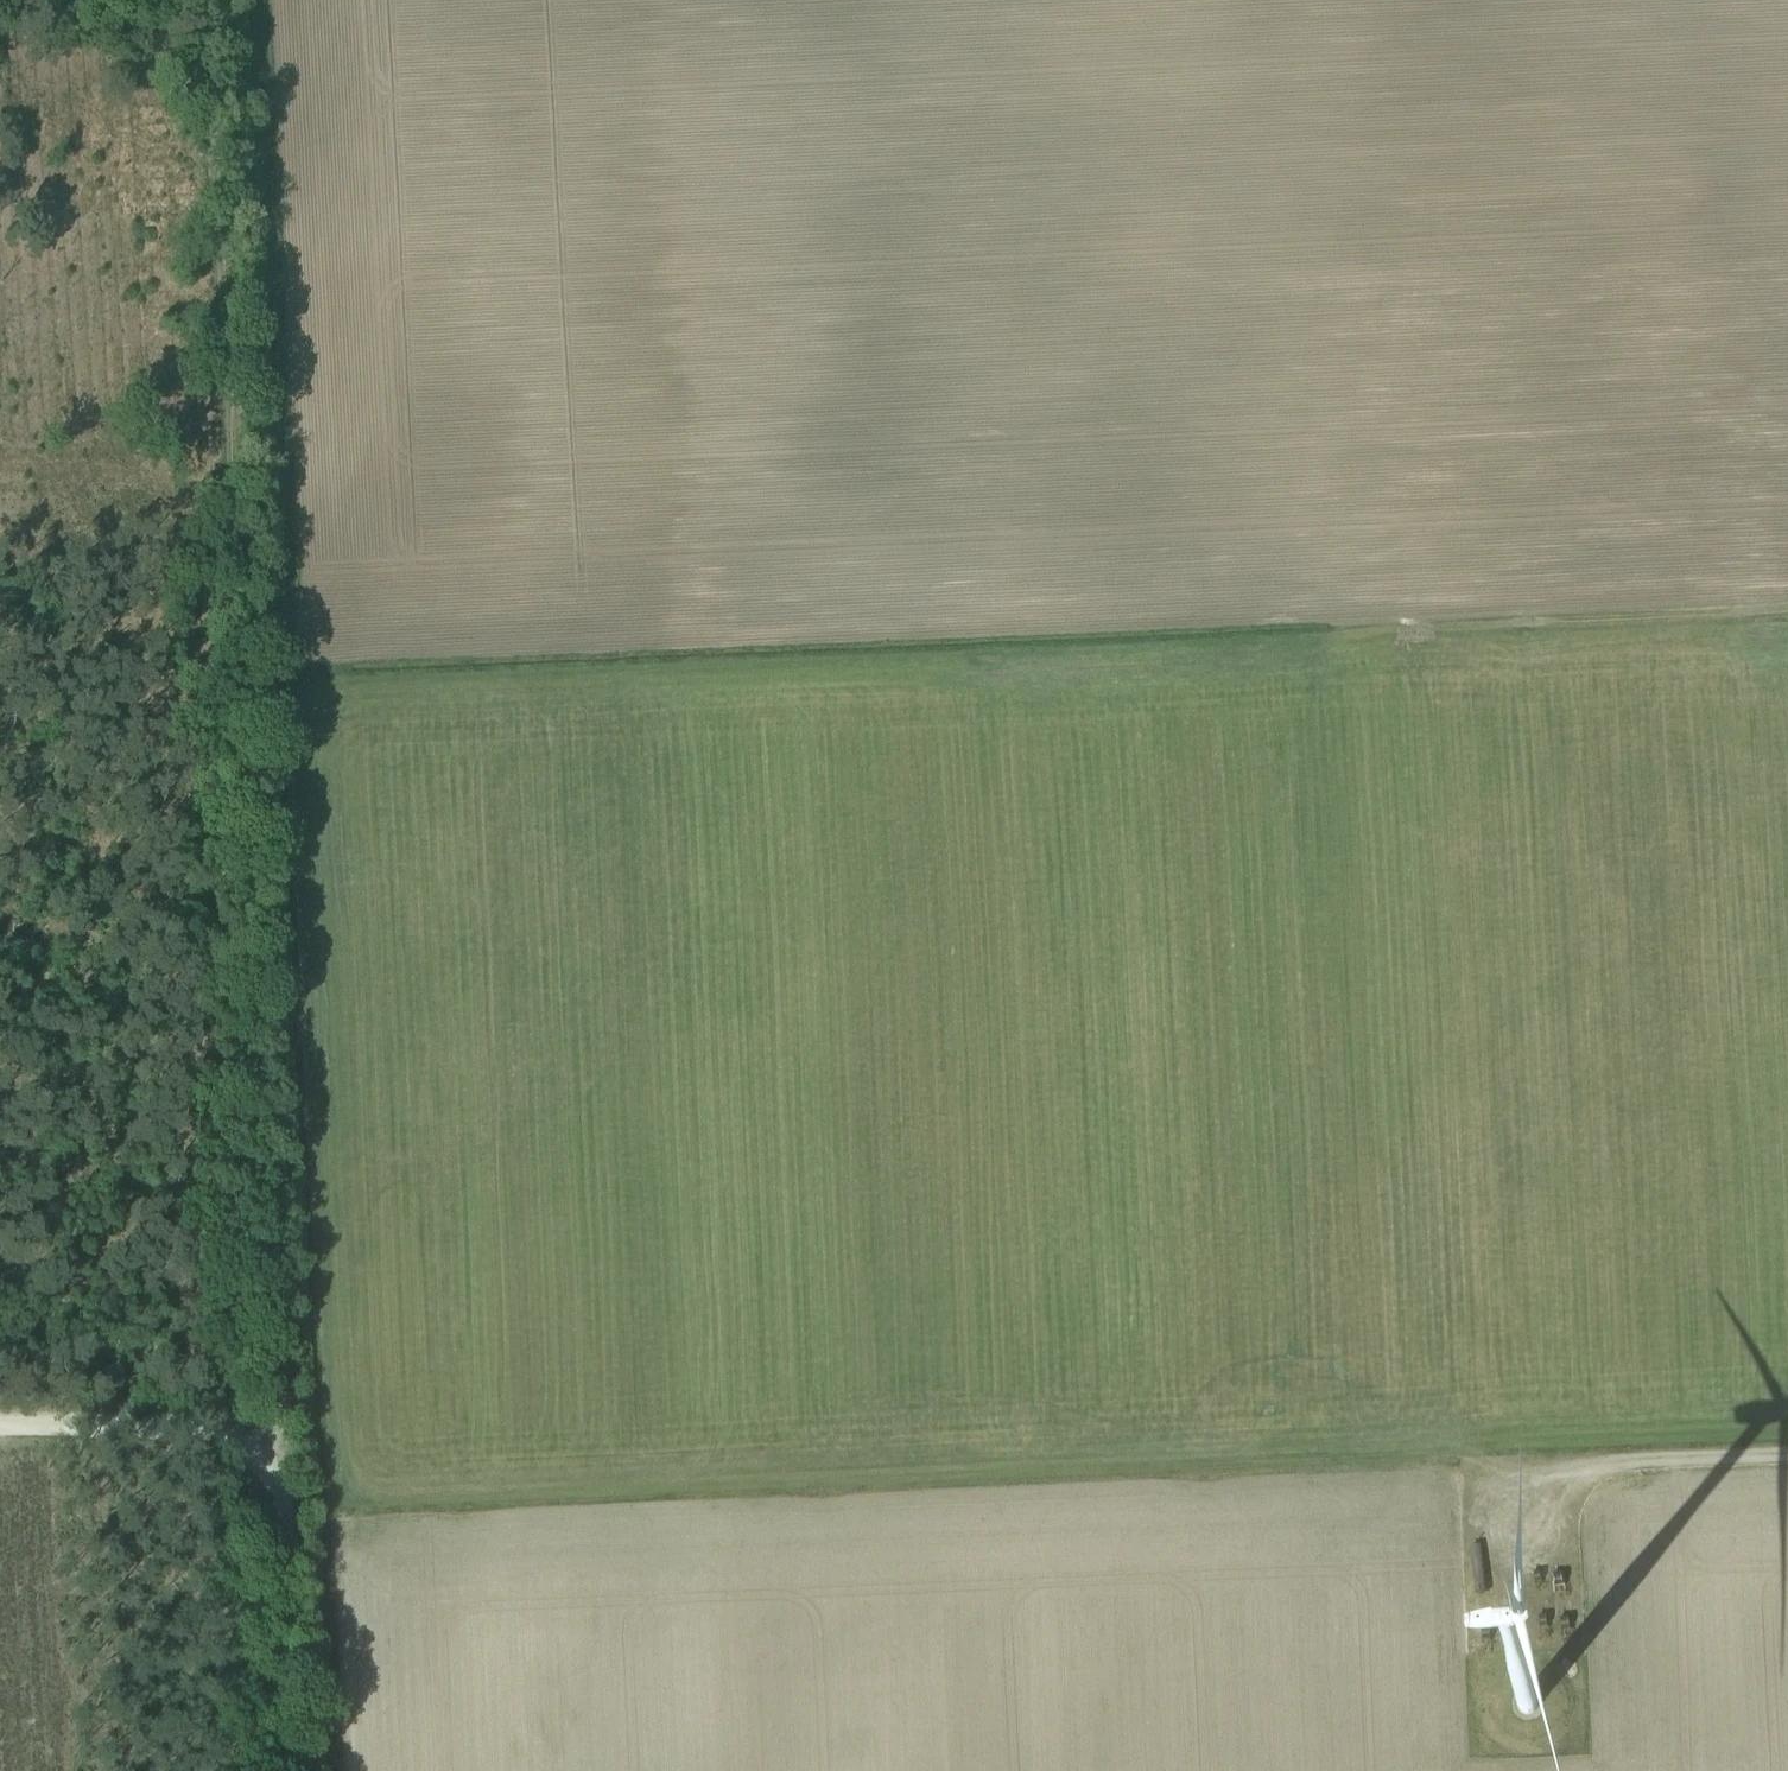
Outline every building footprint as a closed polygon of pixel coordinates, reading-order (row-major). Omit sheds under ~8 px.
[(1529,1691),(1527,1690),(1524,1691),(1522,1691),(1519,1692),(1517,1694),(1515,1696),(1514,1698),(1513,1701),(1513,1703),(1513,1706),(1513,1708),(1514,1711),(1515,1713),(1517,1715),(1519,1717),(1522,1718),(1524,1719),(1527,1719),(1529,1719),(1532,1718),(1534,1717),(1536,1715),(1538,1713),(1540,1711),(1540,1708),(1541,1706),(1541,1703),(1541,1701),(1540,1698),(1538,1696),(1536,1694),(1534,1692),(1532,1691),(1529,1691)]
